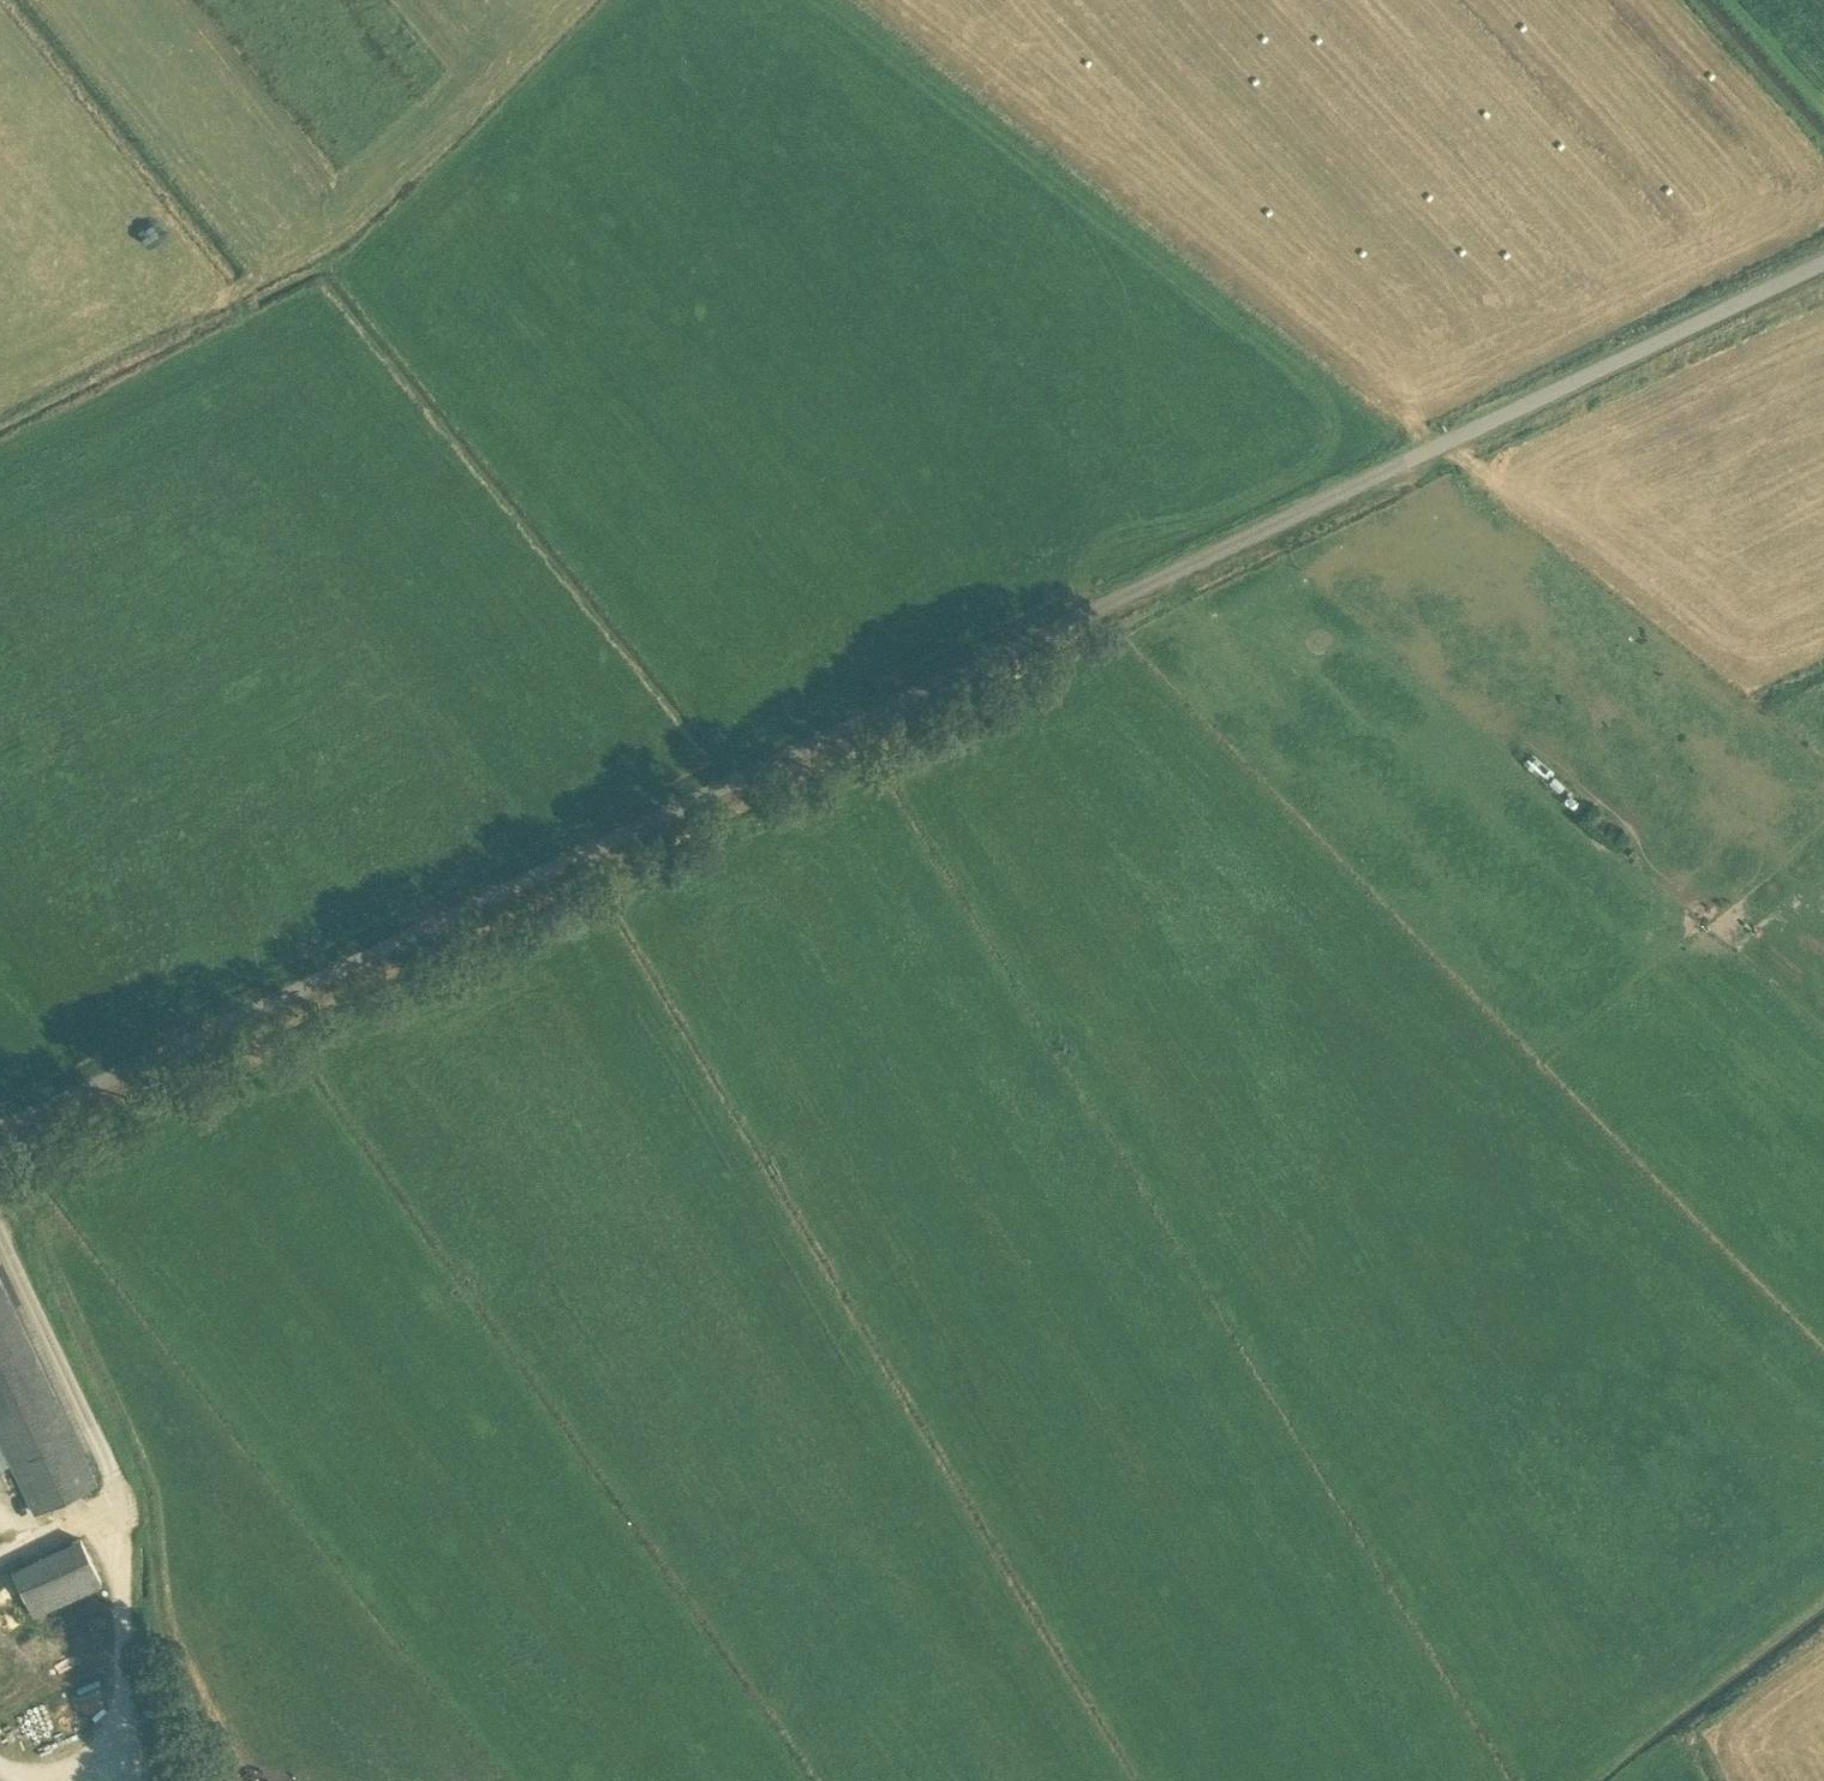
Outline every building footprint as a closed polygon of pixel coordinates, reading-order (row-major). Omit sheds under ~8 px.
[(1534,750),(1524,761),(1578,810),(1588,799),(1534,750)] [(0,1278),(0,1442),(31,1511),(93,1483),(0,1278)] [(36,1614),(106,1580),(83,1532),(12,1566),(36,1614)]
